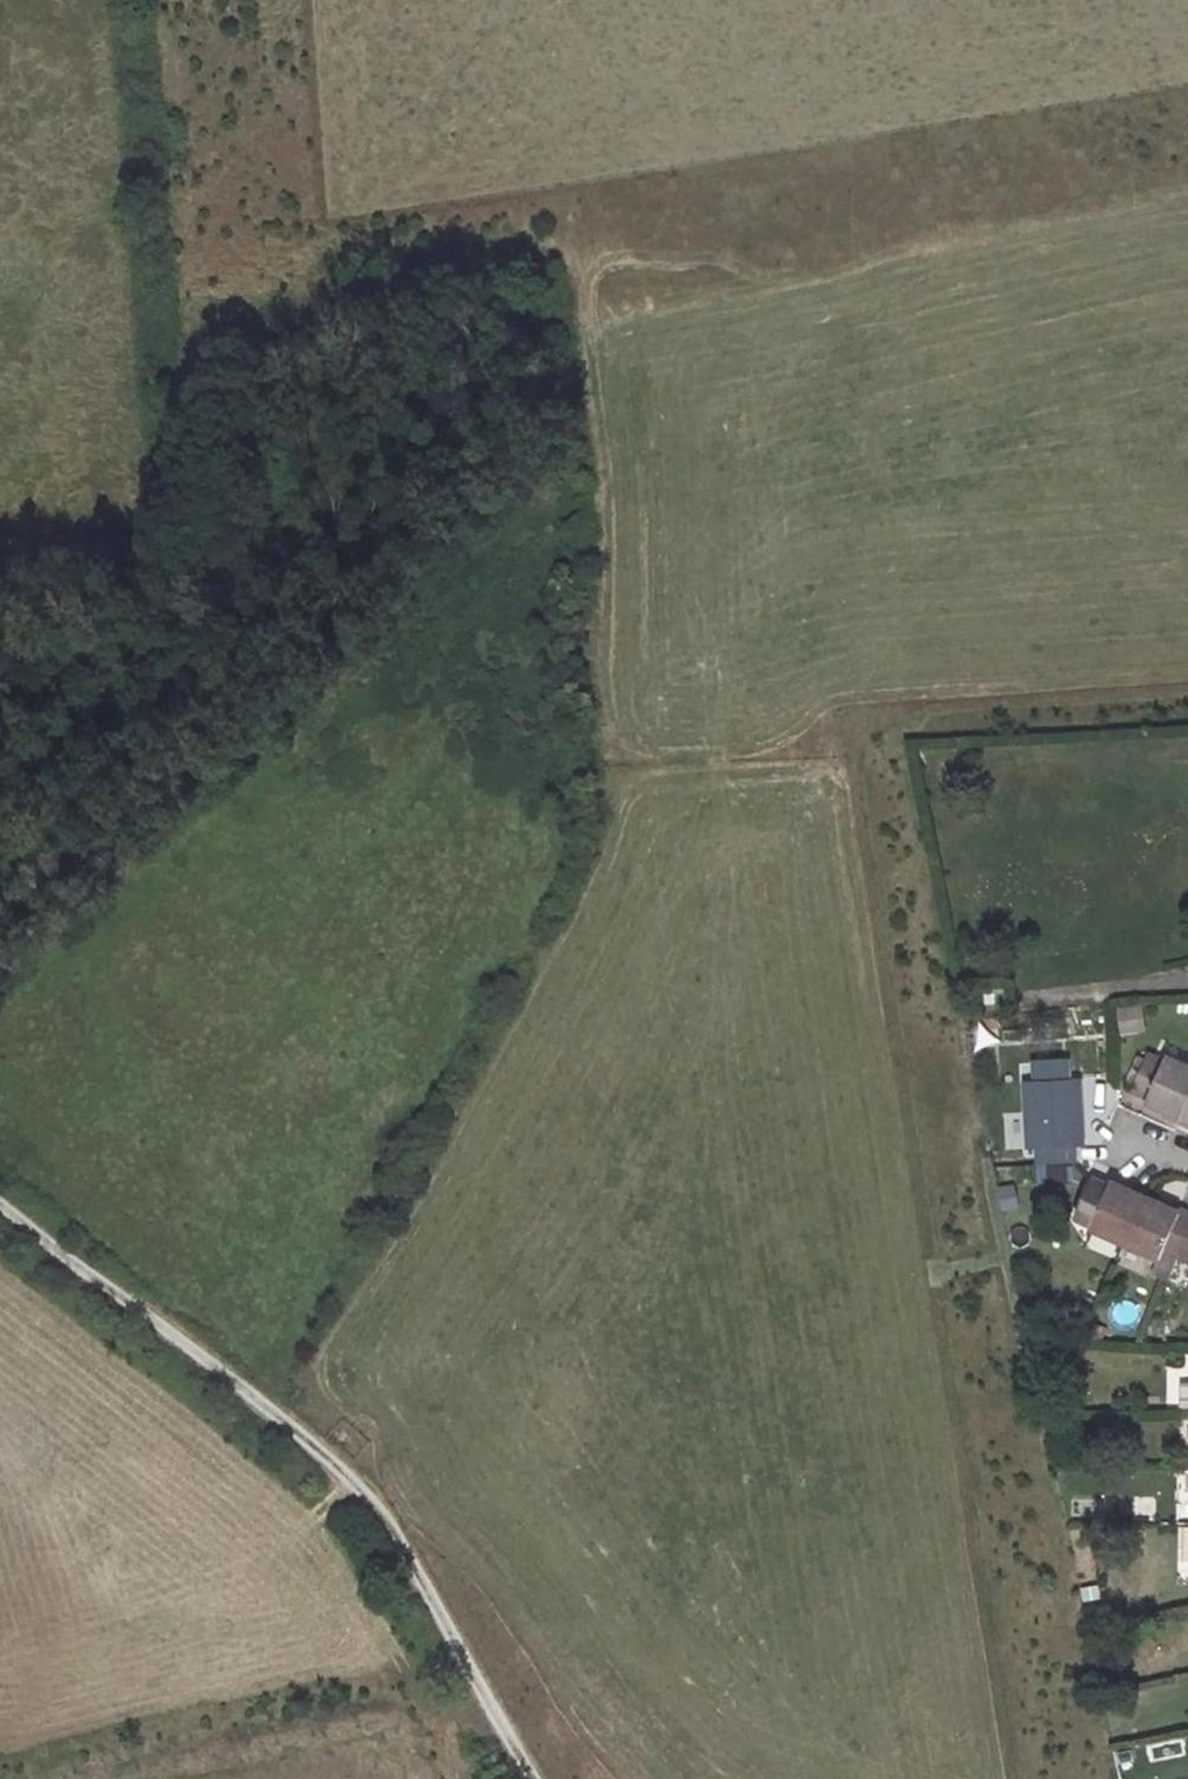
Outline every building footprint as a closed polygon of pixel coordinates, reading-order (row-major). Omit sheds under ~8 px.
[(1114,1009),(1117,1036),(1142,1033),(1139,1006),(1114,1009)] [(1162,1050),(1160,1055),(1144,1047),(1127,1085),(1143,1092),(1141,1096),(1187,1118),(1187,1062),(1162,1050)] [(1034,1159),(1067,1158),(1066,1138),(1076,1138),(1075,1108),(1073,1073),(1061,1073),(1059,1052),(1026,1054),(1026,1075),(1015,1076),(1019,1140),(1033,1140),(1034,1159)] [(1172,1209),(1170,1213),(1104,1182),(1102,1186),(1086,1178),(1068,1215),(1085,1223),(1083,1228),(1149,1260),(1154,1250),(1186,1266),(1182,1275),(1187,1278),(1187,1217),(1172,1209)] [(997,1211),(1015,1209),(1012,1186),(994,1188),(997,1211)]
